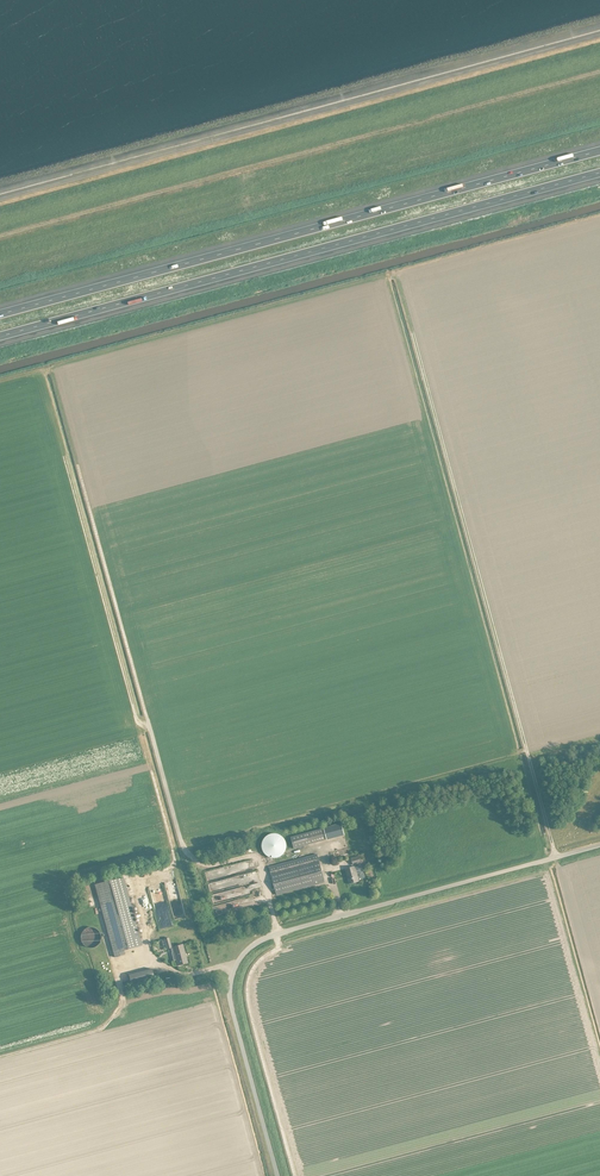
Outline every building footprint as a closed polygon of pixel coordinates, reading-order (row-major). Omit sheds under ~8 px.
[(293,847),(324,839),(321,828),(290,836),(293,847)] [(262,851),(263,853),(265,854),(266,855),(268,856),(270,857),(272,857),(275,857),(277,857),(279,856),(280,855),(282,853),(283,851),(284,849),(285,847),(285,845),(285,843),(284,841),(283,839),(282,837),(280,836),(279,834),(277,834),(275,833),(273,833),(270,833),(268,834),(267,834),(265,836),(263,837),(262,839),(261,841),(261,843),(260,845),(261,847),(261,849),(262,851)] [(276,894),(323,881),(315,853),(268,866),(276,894)] [(352,864),(359,862),(357,855),(350,857),(352,864)] [(212,866),(200,869),(203,880),(206,891),(208,900),(221,898),(220,889),(237,885),(236,882),(227,884),(225,875),(214,877),(214,874),(225,872),(224,864),(212,866)] [(348,883),(358,880),(354,865),(344,868),(348,883)] [(170,872),(155,873),(144,876),(145,880),(145,886),(149,886),(156,883),(162,883),(166,882),(171,880),(171,874),(170,872)] [(122,949),(140,944),(122,876),(93,884),(113,956),(123,953),(122,949)] [(230,908),(251,902),(249,894),(227,900),(230,908)] [(183,911),(158,917),(160,925),(185,919),(183,911)] [(89,926),(88,926),(86,926),(84,927),(83,928),(81,929),(80,931),(79,932),(79,934),(78,936),(78,938),(79,939),(79,941),(80,943),(82,944),(83,945),(85,946),(86,947),(88,947),(90,947),(92,947),(93,946),(95,945),(96,944),(97,942),(98,941),(99,939),(99,937),(99,935),(99,934),(98,932),(97,930),(96,929),(95,928),(93,927),(91,926),(89,926)] [(176,965),(186,962),(181,943),(171,946),(172,951),(170,951),(172,960),(175,959),(176,965)] [(150,967),(127,974),(130,985),(153,979),(150,967)]
